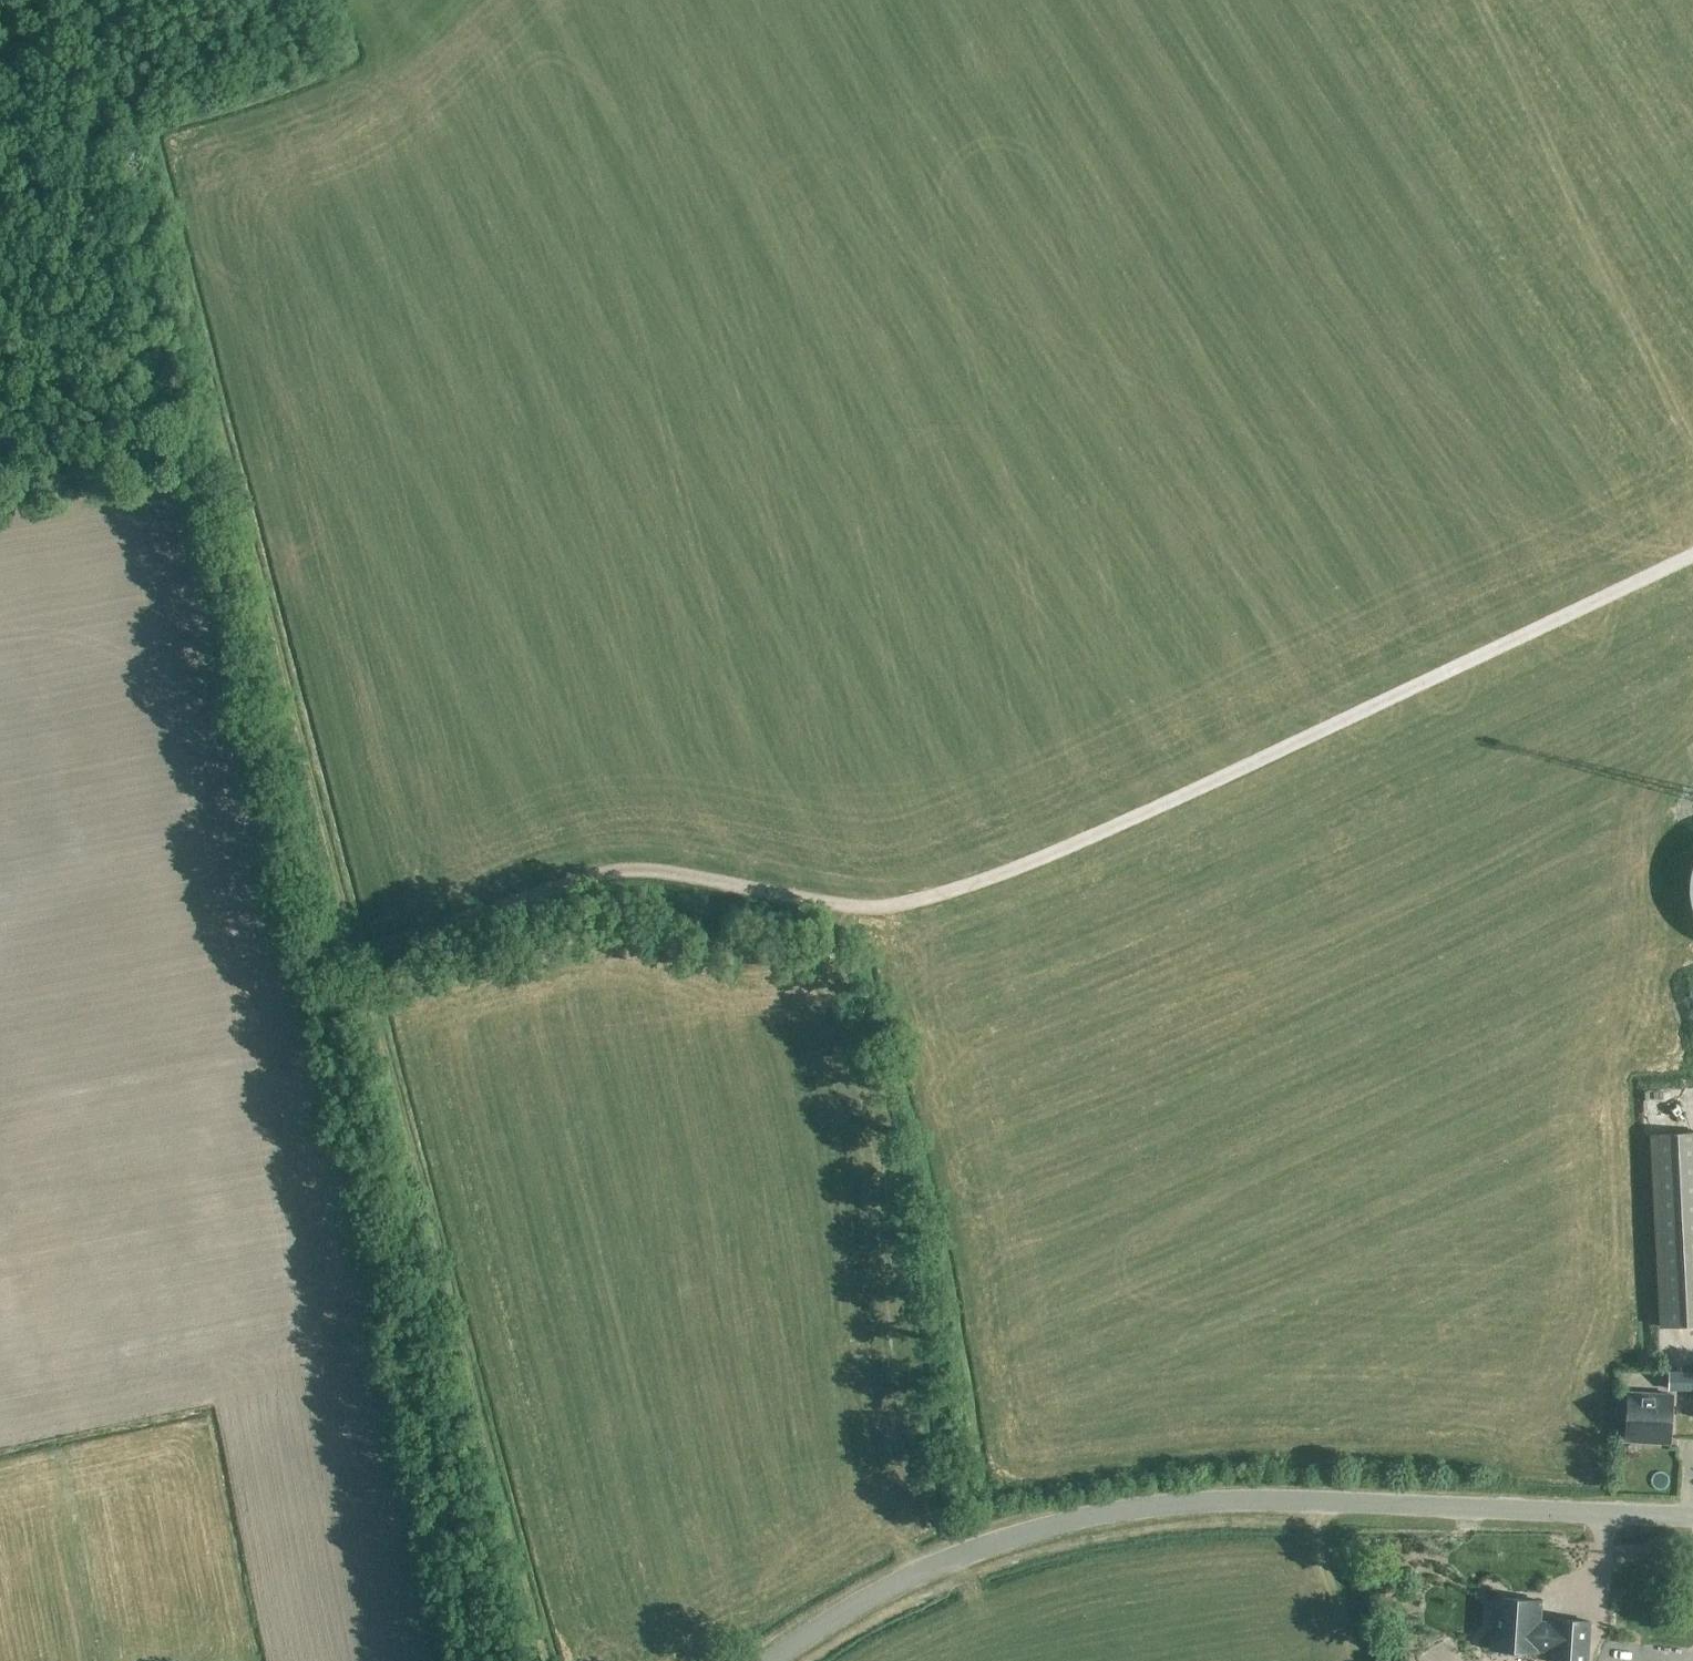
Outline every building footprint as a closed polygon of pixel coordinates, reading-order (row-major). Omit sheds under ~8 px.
[(1651,1136),(1660,1326),(1692,1324),(1692,1134),(1651,1136)] [(1670,1443),(1673,1391),(1630,1389),(1626,1441),(1670,1443)] [(1467,1612),(1422,1613),(1423,1594),(1393,1594),(1393,1632),(1421,1633),(1421,1660),(1467,1660),(1467,1612)] [(1494,1598),(1491,1648),(1537,1651),(1537,1649),(1553,1650),(1552,1660),(1587,1660),(1590,1621),(1555,1619),(1555,1624),(1539,1624),(1540,1601),(1494,1598)]
